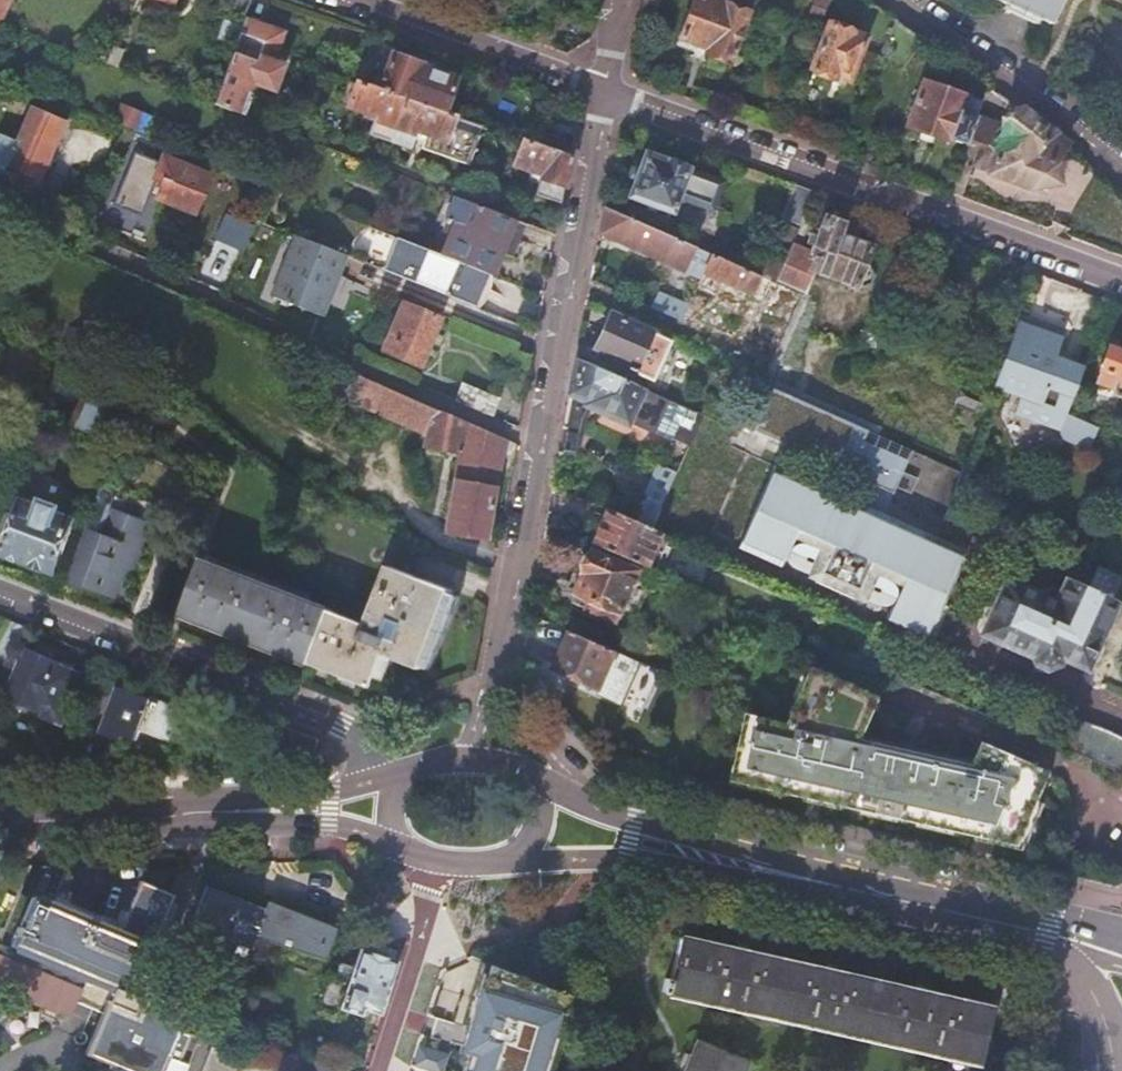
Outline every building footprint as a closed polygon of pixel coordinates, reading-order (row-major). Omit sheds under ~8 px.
[(12,0),(0,0),(0,26),(12,0)] [(129,2),(124,0),(114,0),(107,19),(121,24),(129,2)] [(225,11),(244,18),(251,0),(229,0),(225,11)] [(679,37),(706,48),(704,55),(729,64),(748,13),(714,0),(693,0),(679,37)] [(819,25),(820,23),(828,0),(807,0),(813,4),(807,20),(819,25)] [(820,23),(827,25),(810,73),(815,74),(814,76),(816,79),(827,82),(829,81),(829,79),(834,81),(835,78),(850,83),(864,43),(884,50),(895,21),(867,0),(828,0),(820,23)] [(1004,3),(1036,17),(1039,12),(1012,0),(1005,0),(1004,3)] [(1059,0),(1012,0),(1039,12),(1036,17),(1036,18),(1049,23),(1059,0)] [(279,34),(243,21),(237,39),(272,52),(279,34)] [(121,24),(107,64),(116,67),(130,27),(121,24)] [(237,39),(214,104),(243,116),(250,94),(246,92),(250,82),(254,84),(272,90),(281,67),(269,62),(272,52),(237,39)] [(393,54),(379,90),(404,99),(453,116),(458,102),(457,98),(450,95),(455,79),(420,66),(421,64),(393,54)] [(926,71),(911,67),(899,98),(914,103),(922,82),(926,71)] [(404,99),(379,90),(356,82),(347,108),(375,118),(368,137),(388,144),(404,99)] [(965,145),(975,117),(959,111),(964,96),(922,82),(914,103),(906,127),(949,142),(950,140),(965,145)] [(453,116),(404,99),(388,144),(409,152),(416,132),(427,137),(422,148),(467,165),(477,137),(450,127),(453,116)] [(31,109),(6,167),(39,182),(63,123),(31,109)] [(1004,128),(975,117),(965,145),(978,150),(973,164),(991,171),(990,173),(1029,187),(1029,185),(1037,183),(1037,185),(1043,188),(1047,182),(1053,180),(1050,164),(1065,144),(1030,119),(1019,110),(1018,113),(1009,115),(1006,113),(1001,120),(1002,120),(1004,122),(1004,128)] [(569,158),(573,139),(546,129),(539,147),(569,158)] [(172,136),(167,148),(182,154),(183,154),(188,143),(172,136)] [(560,205),(569,158),(539,147),(523,141),(514,166),(542,176),(535,196),(560,205)] [(183,154),(182,154),(178,163),(161,157),(158,163),(142,157),(131,184),(156,194),(155,198),(194,214),(209,176),(215,178),(219,168),(183,154)] [(646,156),(631,198),(671,213),(676,200),(711,213),(722,183),(646,156)] [(813,193),(794,186),(780,219),(799,227),(813,193)] [(454,197),(446,219),(475,231),(502,242),(504,236),(518,241),(524,225),(454,197)] [(690,257),(706,265),(710,257),(604,211),(599,236),(683,273),(690,257)] [(235,238),(247,243),(254,227),(226,215),(216,241),(231,248),(235,238)] [(782,270),(775,286),(800,297),(802,290),(809,272),(854,289),(869,246),(837,234),(841,224),(821,217),(810,247),(794,240),(782,270)] [(475,231),(446,219),(444,223),(447,224),(443,234),(450,237),(442,257),(486,275),(489,276),(498,253),(504,256),(508,244),(502,242),(475,231)] [(321,318),(345,257),(297,238),(272,299),(321,318)] [(473,308),(486,275),(442,257),(394,238),(381,271),(473,308)] [(695,320),(684,345),(762,381),(800,297),(775,286),(762,280),(710,257),(706,265),(702,275),(749,296),(754,293),(733,338),(695,320)] [(489,288),(491,277),(489,277),(489,276),(486,275),(473,308),(477,309),(479,307),(484,301),(487,294),(489,288)] [(683,315),(691,298),(657,282),(649,298),(683,315)] [(419,369),(439,320),(402,304),(382,352),(419,369)] [(609,315),(593,350),(600,353),(598,358),(652,381),(670,342),(609,315)] [(1064,332),(1018,316),(992,388),(1020,398),(1014,414),(1059,430),(1064,439),(1090,448),(1097,428),(1066,414),(1083,368),(1055,359),(1064,332)] [(872,326),(864,332),(865,343),(874,347),(883,340),(881,330),(872,326)] [(1107,347),(1093,383),(1112,390),(1113,395),(1121,398),(1121,397),(1121,353),(1107,347)] [(577,360),(570,393),(589,401),(587,405),(626,422),(627,419),(655,432),(655,431),(668,401),(577,360)] [(343,399),(428,435),(437,411),(354,377),(343,399)] [(487,415),(492,417),(499,399),(463,384),(455,401),(456,402),(487,415)] [(42,385),(34,405),(74,422),(82,402),(42,385)] [(963,390),(957,405),(977,413),(983,398),(963,390)] [(896,493),(915,437),(771,391),(758,432),(865,466),(860,482),(896,493)] [(708,400),(701,416),(702,416),(739,432),(746,417),(708,400)] [(668,401),(655,431),(671,438),(684,408),(668,401)] [(115,445),(124,422),(83,405),(73,428),(115,445)] [(702,416),(701,416),(684,408),(671,438),(670,440),(688,448),(702,416)] [(37,447),(49,417),(30,410),(19,440),(37,447)] [(486,540),(504,441),(437,411),(428,435),(424,447),(459,453),(451,495),(444,494),(443,505),(449,507),(444,532),(486,540)] [(888,517),(855,502),(776,467),(752,521),(739,550),(782,569),(795,541),(822,553),(833,550),(871,567),(874,578),(902,591),(888,621),(930,640),(943,610),(969,553),(888,517)] [(89,534),(72,580),(110,596),(128,549),(135,551),(145,524),(107,511),(106,510),(110,498),(111,488),(104,485),(86,533),(89,534)] [(407,577),(419,543),(286,487),(265,541),(337,603),(333,613),(311,667),(375,692),(388,659),(412,668),(423,673),(453,594),(407,577)] [(24,503),(5,555),(54,575),(74,522),(58,516),(60,510),(44,504),(41,510),(24,503)] [(592,546),(654,573),(669,539),(651,532),(607,512),(592,546)] [(583,573),(573,595),(597,606),(594,614),(614,624),(614,622),(631,627),(647,590),(638,583),(641,578),(635,574),(636,573),(591,553),(589,557),(587,556),(582,560),(579,567),(580,572),(583,573)] [(860,569),(837,558),(826,561),(820,573),(859,591),(863,581),(860,569)] [(186,619),(311,667),(333,613),(330,612),(329,613),(208,565),(208,564),(205,563),(182,619),(186,621),(186,619)] [(1077,583),(1070,580),(1063,594),(1051,588),(1043,591),(1040,598),(1008,584),(985,633),(1037,656),(1039,661),(1043,665),(1046,666),(1050,667),(1054,665),(1057,663),(1059,660),(1060,656),(1084,667),(1089,666),(1093,664),(1097,660),(1099,657),(1101,652),(1101,647),(1101,643),(1099,638),(1116,601),(1077,583)] [(7,622),(0,640),(0,664),(18,671),(6,698),(59,721),(78,675),(48,662),(49,658),(48,654),(42,651),(37,653),(36,658),(24,653),(22,647),(18,646),(25,629),(7,622)] [(620,653),(574,633),(557,671),(602,691),(620,653)] [(135,671),(115,663),(106,683),(127,692),(135,671)] [(795,729),(786,727),(753,720),(739,780),(798,794),(1021,843),(1051,776),(990,749),(984,764),(865,737),(881,701),(846,686),(835,681),(820,674),(801,715),(795,729)] [(106,683),(87,729),(123,744),(125,737),(138,742),(143,729),(173,741),(176,742),(179,742),(182,742),(185,741),(188,739),(190,737),(192,736),(198,720),(127,692),(106,683)] [(65,874),(54,898),(63,902),(74,878),(65,874)] [(69,1018),(75,1004),(102,1015),(85,1057),(117,1070),(146,997),(140,994),(146,980),(137,976),(170,897),(139,884),(117,937),(31,900),(19,928),(17,927),(13,935),(15,936),(11,946),(16,949),(13,954),(0,948),(0,989),(69,1018)] [(335,931),(336,930),(268,903),(265,911),(206,888),(191,928),(250,951),(256,937),(324,960),(335,931)] [(665,980),(662,993),(668,994),(667,995),(980,1066),(993,1009),(680,939),(671,981),(665,980)] [(353,953),(348,968),(391,982),(396,967),(353,953)] [(569,985),(488,962),(458,1070),(545,1070),(569,985)] [(391,982),(348,968),(341,965),(335,982),(325,978),(316,1003),(316,1006),(316,1008),(318,1011),(320,1012),(333,1016),(336,1016),(338,1015),(340,1013),(341,1011),(361,1017),(363,1010),(380,1016),(391,982)] [(146,997),(117,1070),(120,1070),(159,1070),(164,1057),(184,1065),(194,1039),(175,1031),(182,1012),(146,997)] [(226,1011),(218,1034),(239,1043),(248,1020),(226,1011)] [(687,1070),(744,1070),(747,1064),(749,1064),(750,1062),(699,1041),(687,1070)] [(447,1070),(451,1047),(419,1042),(416,1065),(447,1070)] [(212,1048),(203,1070),(234,1070),(240,1058),(212,1048)]
